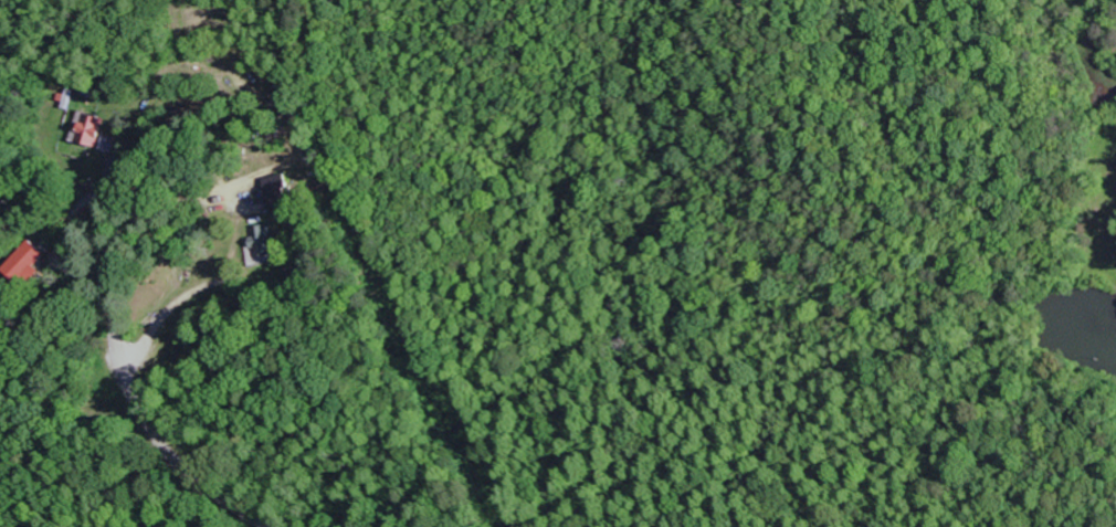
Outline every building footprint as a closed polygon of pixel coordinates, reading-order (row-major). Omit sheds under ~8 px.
[(97,147),(105,118),(84,112),(76,142),(97,147)] [(294,206),(288,173),(266,178),(272,211),(294,206)] [(265,212),(262,201),(237,207),(240,217),(265,212)] [(250,228),(253,246),(248,246),(251,265),(281,261),(275,224),(250,228)] [(48,254),(30,239),(5,271),(21,284),(27,276),(33,282),(42,271),(37,267),(48,254)]
